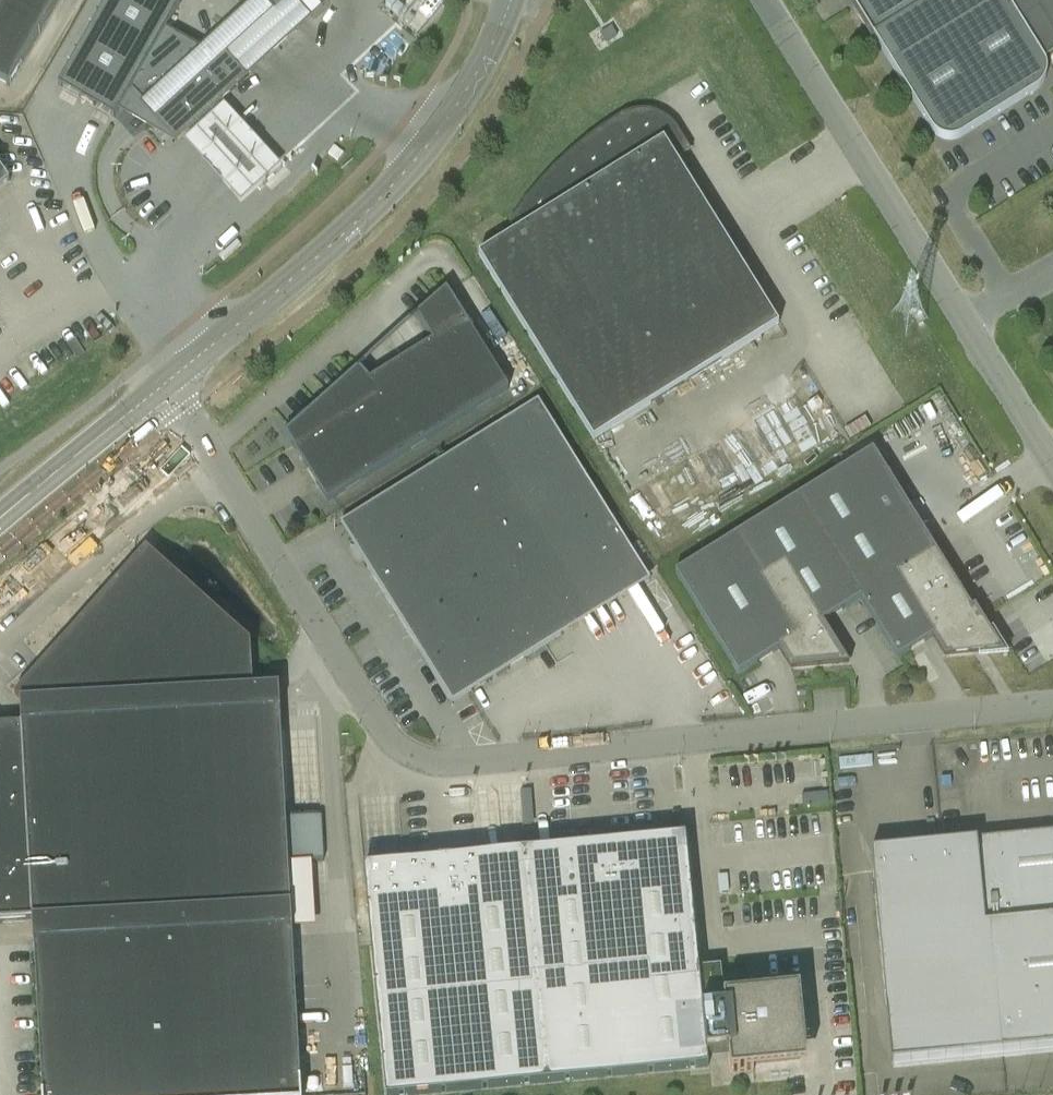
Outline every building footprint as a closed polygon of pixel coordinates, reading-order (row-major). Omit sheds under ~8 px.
[(0,14),(0,82),(9,87),(60,0),(8,0),(0,14)] [(8,0),(0,0),(0,14),(8,0)] [(219,98),(221,101),(248,77),(227,54),(275,10),(267,2),(266,0),(252,0),(200,47),(166,28),(180,4),(174,0),(108,0),(59,87),(115,119),(131,90),(141,101),(139,103),(173,140),(219,98)] [(384,10),(420,32),(440,0),(390,0),(384,10)] [(859,4),(853,8),(931,131),(934,134),(935,135),(937,137),(939,138),(941,139),(943,140),(945,141),(948,141),(951,141),(953,141),(955,140),(957,140),(960,139),(1037,91),(1038,90),(1040,89),(1041,88),(1042,86),(1044,84),(1045,81),(1046,79),(1046,77),(1047,75),(1047,72),(1047,71),(1047,69),(1046,67),(1045,64),(1044,61),(1052,56),(1052,0),(856,0),(859,4)] [(231,107),(189,143),(245,206),(288,166),(231,107)] [(509,223),(515,233),(478,256),(592,437),(594,441),(779,326),(676,160),(691,151),(676,128),(662,116),(644,111),(630,112),(622,115),(586,139),(564,158),(532,192),(509,223)] [(9,182),(0,169),(0,188),(9,182)] [(359,368),(285,434),(327,503),(509,390),(446,289),(416,317),(432,343),(371,381),(359,368)] [(650,579),(537,401),(341,524),(453,703),(470,692),(650,579)] [(675,573),(740,674),(781,648),(793,667),(842,662),(819,625),(860,599),(898,659),(909,652),(935,636),(947,654),(972,651),(966,642),(984,631),(873,450),(675,573)] [(253,689),(251,642),(146,549),(14,696),(21,702),(22,724),(0,725),(0,922),(33,920),(42,1094),(301,1094),(278,688),(253,689)] [(871,850),(891,1062),(1005,1051),(1052,1046),(1052,833),(871,850)] [(731,1074),(754,1071),(753,1065),(800,1060),(795,1013),(802,1013),(800,990),(723,997),(724,1008),(702,1010),(685,837),(363,868),(385,1094),(425,1094),(708,1067),(707,1055),(729,1053),(731,1074)]
